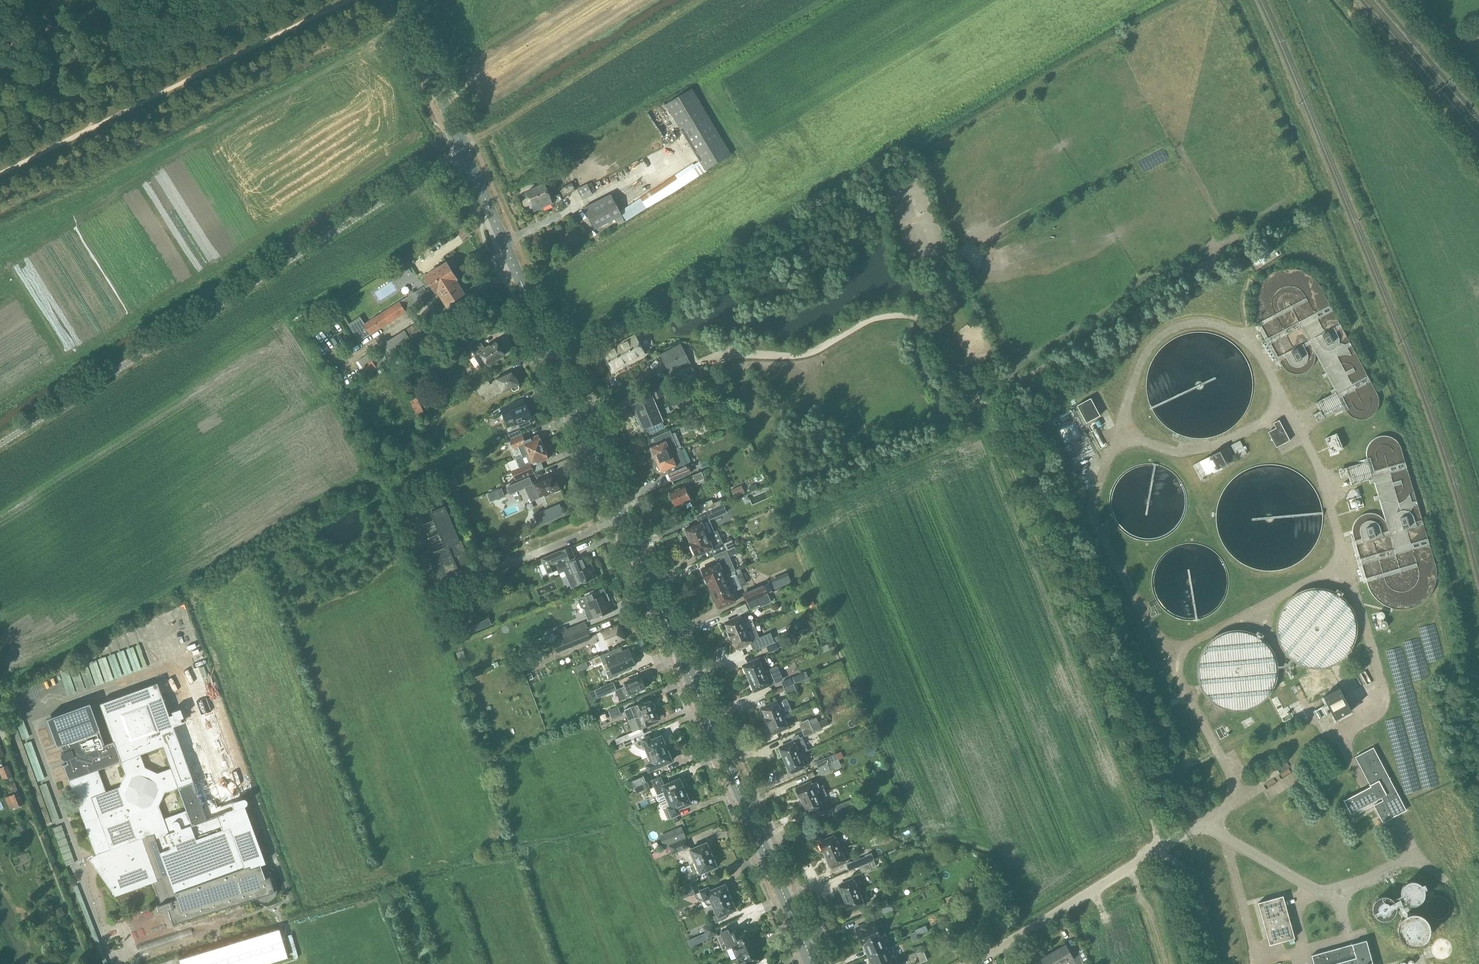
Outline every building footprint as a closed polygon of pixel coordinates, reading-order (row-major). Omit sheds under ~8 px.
[(691,89),(665,104),(705,170),(731,154),(691,89)] [(563,197),(576,190),(572,183),(559,189),(563,197)] [(559,194),(551,197),(545,184),(526,192),(534,211),(552,203),(553,204),(562,200),(559,194)] [(587,184),(577,189),(582,200),(593,194),(587,184)] [(611,194),(583,208),(594,229),(615,218),(618,224),(625,221),(611,194)] [(349,324),(359,341),(423,300),(437,291),(456,280),(455,279),(457,279),(446,262),(426,275),(426,276),(421,279),(426,288),(431,284),(433,287),(426,292),(423,287),(417,290),(364,324),(360,316),(349,324)] [(1254,300),(1254,305),(1254,310),(1256,315),(1258,320),(1259,322),(1256,324),(1270,350),(1273,348),(1279,360),(1282,365),(1283,367),(1284,368),(1287,371),(1290,373),(1294,374),(1297,375),(1301,374),(1305,373),(1308,371),(1311,369),(1313,366),(1315,362),(1315,359),(1316,355),(1325,372),(1322,374),(1324,378),(1327,377),(1334,388),(1330,390),(1332,394),(1315,403),(1316,403),(1320,411),(1313,414),(1316,421),(1335,411),(1343,406),(1345,410),(1347,413),(1350,416),(1353,418),(1357,419),(1361,420),(1364,420),(1368,419),(1371,417),(1374,414),(1377,411),(1378,408),(1379,404),(1379,401),(1379,397),(1377,393),(1321,287),(1318,282),(1315,278),(1311,275),(1306,272),(1301,270),(1296,269),(1291,268),(1285,268),(1280,269),(1275,271),(1271,273),(1266,277),(1262,280),(1259,285),(1257,289),(1255,294),(1254,300)] [(464,293),(456,280),(437,291),(446,305),(464,293)] [(437,312),(422,322),(428,332),(443,322),(437,312)] [(391,355),(428,332),(422,322),(420,320),(405,330),(384,343),(386,345),(375,352),(378,357),(381,362),(392,355),(391,355)] [(423,336),(426,341),(444,331),(440,325),(423,336)] [(604,351),(614,371),(646,354),(636,335),(604,351)] [(481,342),(471,348),(475,355),(474,356),(482,368),(504,354),(496,342),(485,349),(481,342)] [(680,343),(660,354),(671,374),(691,364),(680,343)] [(378,357),(372,360),(375,365),(376,367),(378,369),(383,365),(381,362),(378,357)] [(362,367),(365,372),(375,365),(372,360),(362,367)] [(700,369),(674,383),(678,391),(697,381),(705,377),(700,369)] [(494,380),(493,383),(498,393),(502,391),(511,386),(513,389),(515,390),(519,388),(520,387),(512,371),(497,378),(497,379),(494,380)] [(487,379),(475,387),(478,392),(490,384),(487,379)] [(641,418),(642,419),(640,420),(643,427),(645,426),(645,428),(649,426),(651,433),(664,427),(662,421),(663,420),(663,419),(664,418),(662,412),(660,412),(655,399),(666,395),(661,383),(650,388),(653,396),(635,404),(640,416),(640,417),(640,418),(641,418)] [(414,393),(407,396),(417,418),(425,414),(414,393)] [(1077,405),(1086,423),(1100,415),(1091,398),(1077,405)] [(531,424),(529,418),(531,417),(526,405),(524,406),(521,399),(500,408),(505,420),(514,417),(516,423),(518,423),(520,428),(531,424)] [(1276,447),(1277,447),(1290,440),(1279,420),(1273,423),(1276,428),(1268,432),(1276,447)] [(720,427),(722,431),(733,427),(731,422),(720,427)] [(519,430),(508,434),(511,441),(522,436),(519,430)] [(657,444),(652,446),(657,459),(679,450),(672,433),(664,436),(663,434),(654,438),(657,444)] [(1336,433),(1325,438),(1331,453),(1343,449),(1336,433)] [(511,441),(510,441),(513,449),(518,446),(522,455),(523,456),(544,447),(540,438),(540,437),(534,440),(533,438),(532,438),(525,441),(523,436),(522,436),(511,441)] [(1359,466),(1339,471),(1341,479),(1348,476),(1351,485),(1369,480),(1370,484),(1374,483),(1377,495),(1373,496),(1375,501),(1379,500),(1385,519),(1384,519),(1382,517),(1378,515),(1375,513),(1371,513),(1368,513),(1364,514),(1361,515),(1358,517),(1355,520),(1353,523),(1352,527),(1352,531),(1352,534),(1353,536),(1354,539),(1354,541),(1358,554),(1355,555),(1363,583),(1366,582),(1368,587),(1370,592),(1373,596),(1376,600),(1380,603),(1385,606),(1390,608),(1395,609),(1400,610),(1405,609),(1410,608),(1415,607),(1420,604),(1424,601),(1428,598),(1431,594),(1433,589),(1435,584),(1436,579),(1437,574),(1436,569),(1435,564),(1401,448),(1400,445),(1398,442),(1396,440),(1393,438),(1389,436),(1386,436),(1382,436),(1379,436),(1375,438),(1372,440),(1370,442),(1368,445),(1367,449),(1366,452),(1366,456),(1367,459),(1368,463),(1359,466)] [(1240,441),(1231,445),(1238,458),(1247,453),(1240,441)] [(520,468),(512,471),(516,480),(534,472),(532,466),(542,462),(541,459),(548,456),(544,447),(523,456),(522,455),(516,458),(520,468)] [(680,449),(679,450),(657,459),(662,471),(668,469),(670,473),(669,473),(672,481),(691,473),(690,472),(694,471),(692,464),(688,466),(687,466),(680,449)] [(1223,466),(1216,453),(1193,465),(1200,478),(1223,466)] [(701,471),(693,475),(696,482),(704,478),(704,477),(706,476),(704,471),(702,472),(701,471)] [(453,473),(443,478),(449,490),(459,486),(453,473)] [(534,483),(534,484),(533,485),(525,488),(531,501),(540,498),(540,497),(560,488),(560,487),(561,486),(562,485),(560,480),(558,480),(557,480),(555,480),(553,475),(534,483)] [(530,477),(506,487),(510,494),(525,488),(533,485),(530,477)] [(690,484),(685,486),(680,488),(680,489),(670,493),(675,505),(683,501),(683,504),(691,500),(687,491),(692,489),(690,484)] [(734,497),(745,492),(741,485),(731,490),(734,497)] [(505,496),(502,488),(487,494),(490,502),(505,496)] [(697,506),(700,514),(715,507),(713,503),(712,499),(697,506)] [(559,504),(534,515),(539,525),(563,515),(559,505),(559,504)] [(696,515),(699,523),(701,522),(709,519),(727,512),(723,504),(715,507),(700,514),(696,515)] [(435,551),(434,551),(428,553),(438,577),(469,563),(466,558),(465,558),(463,553),(467,551),(462,539),(459,541),(444,507),(431,512),(446,547),(435,552),(435,551)] [(690,543),(707,535),(707,536),(712,534),(714,532),(709,519),(701,522),(699,523),(685,529),(691,542),(689,542),(690,543)] [(712,534),(707,536),(707,535),(690,543),(695,555),(711,549),(714,556),(720,553),(725,551),(734,547),(732,541),(723,545),(723,544),(717,546),(717,545),(717,543),(716,540),(714,539),(712,534)] [(477,551),(482,548),(479,543),(474,546),(477,551)] [(718,563),(702,570),(707,583),(708,583),(735,571),(728,557),(741,551),(738,546),(734,547),(725,551),(720,553),(723,559),(717,561),(718,563)] [(570,547),(542,558),(543,561),(548,573),(558,569),(559,573),(566,571),(564,568),(564,567),(562,563),(568,560),(573,573),(568,576),(572,587),(597,577),(592,566),(587,568),(586,564),(583,557),(575,560),(574,558),(575,558),(571,550),(570,547)] [(735,571),(708,583),(711,588),(710,589),(716,602),(717,602),(719,608),(740,599),(731,580),(736,578),(735,577),(741,574),(739,570),(735,571)] [(775,589),(792,582),(788,572),(771,579),(775,589)] [(762,586),(743,594),(747,603),(750,602),(766,595),(766,594),(762,586)] [(450,587),(432,595),(434,601),(453,593),(450,587)] [(607,594),(606,594),(603,589),(595,592),(594,590),(584,594),(585,594),(585,596),(589,607),(583,609),(588,621),(595,618),(601,616),(604,615),(603,615),(613,611),(608,600),(609,600),(610,600),(607,593),(607,594)] [(768,594),(766,595),(750,602),(747,603),(750,609),(759,605),(761,606),(771,602),(768,594)] [(741,606),(735,608),(738,615),(744,612),(741,606)] [(727,625),(725,625),(730,637),(730,636),(745,630),(746,630),(754,626),(751,621),(751,620),(748,622),(745,617),(741,618),(740,617),(726,623),(727,625)] [(474,621),(469,623),(472,632),(477,630),(474,621)] [(547,636),(540,638),(543,647),(557,641),(557,640),(587,627),(585,621),(566,629),(565,626),(553,631),(554,633),(547,636)] [(609,648),(608,645),(616,642),(616,641),(624,638),(618,624),(610,628),(609,628),(597,633),(600,640),(598,641),(602,651),(609,648)] [(568,637),(572,646),(591,639),(587,629),(568,637)] [(730,636),(730,637),(734,647),(734,646),(736,646),(736,648),(736,647),(750,642),(751,642),(751,641),(746,630),(745,630),(730,636)] [(770,633),(751,641),(751,642),(754,650),(753,650),(753,651),(766,646),(774,642),(774,640),(773,638),(771,633),(770,633)] [(774,642),(766,646),(769,653),(778,648),(784,645),(781,639),(776,642),(774,642)] [(621,647),(593,659),(595,665),(602,662),(607,660),(613,674),(621,671),(621,673),(630,669),(629,667),(635,665),(628,649),(623,651),(621,647)] [(530,665),(526,656),(518,659),(522,669),(530,665)] [(763,658),(743,667),(749,679),(771,670),(771,669),(769,670),(763,658)] [(583,662),(575,666),(578,673),(586,669),(583,662)] [(277,892),(277,891),(278,888),(278,887),(277,886),(277,885),(277,884),(277,883),(277,882),(276,881),(276,880),(276,879),(275,878),(275,877),(274,877),(274,876),(274,875),(273,874),(272,873),(271,872),(271,871),(269,870),(268,869),(267,869),(266,868),(265,868),(262,870),(260,865),(265,863),(244,806),(245,806),(246,806),(246,805),(247,805),(247,804),(247,803),(247,802),(247,801),(247,800),(246,800),(246,799),(245,799),(244,799),(244,798),(243,798),(242,799),(237,800),(236,798),(236,797),(237,797),(238,796),(238,795),(238,794),(238,793),(233,778),(227,780),(211,786),(209,782),(208,777),(236,767),(215,709),(210,695),(209,694),(200,668),(185,673),(186,674),(195,699),(201,715),(182,722),(181,718),(183,717),(180,709),(172,712),(173,714),(170,716),(163,698),(158,683),(101,704),(106,717),(107,720),(111,732),(114,741),(104,744),(97,725),(89,703),(47,719),(53,737),(53,738),(57,746),(61,745),(63,752),(62,752),(61,754),(61,755),(61,757),(62,758),(63,759),(64,759),(66,759),(67,763),(63,765),(96,855),(103,869),(104,872),(106,871),(115,896),(151,883),(153,882),(161,904),(160,905),(159,906),(158,907),(158,908),(158,909),(158,911),(160,911),(161,912),(162,912),(168,909),(174,924),(249,900),(249,898),(252,898),(253,898),(255,899),(257,900),(258,900),(259,901),(260,901),(261,902),(262,902),(263,902),(264,902),(266,902),(267,902),(268,902),(269,902),(269,901),(270,901),(271,901),(272,900),(273,900),(273,899),(274,898),(275,898),(275,897),(276,897),(276,896),(276,895),(277,894),(277,893),(277,892)] [(771,670),(749,679),(754,691),(770,684),(771,686),(777,683),(771,670)] [(784,688),(793,684),(809,677),(806,671),(781,682),(783,686),(784,688)] [(621,688),(615,691),(620,701),(626,698),(631,696),(631,695),(638,692),(637,690),(645,687),(643,684),(644,683),(643,680),(641,680),(640,676),(623,684),(624,687),(621,688)] [(600,688),(594,690),(598,698),(615,690),(616,690),(613,682),(612,683),(600,688)] [(793,684),(784,688),(787,695),(796,690),(793,684)] [(1351,711),(1339,688),(1323,697),(1335,719),(1351,711)] [(634,700),(635,704),(630,706),(631,707),(624,710),(629,720),(635,718),(654,710),(650,700),(649,701),(648,699),(643,701),(642,697),(634,700)] [(783,715),(782,714),(791,710),(786,698),(762,709),(763,711),(762,711),(767,722),(783,715)] [(654,710),(635,718),(629,720),(628,721),(632,731),(657,721),(656,718),(657,718),(654,710)] [(788,727),(783,715),(767,722),(771,732),(772,731),(773,733),(788,727)] [(818,722),(816,717),(809,720),(808,719),(799,723),(802,729),(818,722)] [(827,718),(818,722),(802,729),(804,736),(822,728),(822,727),(829,724),(827,718)] [(631,738),(644,732),(642,728),(629,734),(629,733),(615,739),(617,744),(623,741),(631,738)] [(644,732),(631,738),(623,741),(625,746),(635,743),(635,744),(636,745),(637,746),(638,747),(640,747),(641,748),(643,748),(645,748),(647,747),(650,755),(666,748),(661,736),(650,740),(649,736),(647,737),(645,732),(644,732)] [(780,749),(779,750),(781,755),(782,754),(785,760),(800,754),(803,752),(808,750),(802,737),(800,738),(798,735),(791,738),(793,742),(779,747),(780,749)] [(868,756),(876,753),(873,746),(865,750),(868,756)] [(1343,800),(1350,813),(1381,797),(1383,800),(1374,805),(1383,822),(1406,810),(1373,747),(1355,757),(1370,785),(1343,800)] [(666,748),(650,755),(652,761),(646,764),(649,769),(671,760),(666,748)] [(800,754),(785,760),(787,766),(786,766),(788,771),(789,771),(790,772),(805,766),(804,765),(808,763),(806,757),(803,752),(800,754)] [(825,758),(816,762),(818,768),(832,762),(830,756),(825,758)] [(832,762),(818,768),(821,775),(831,771),(830,770),(835,768),(832,762)] [(12,776),(7,765),(0,767),(0,774),(2,780),(12,776)] [(630,780),(643,784),(652,780),(649,772),(630,780)] [(679,779),(664,785),(661,776),(652,780),(643,784),(645,789),(655,785),(658,794),(657,795),(656,797),(657,800),(659,801),(660,802),(685,791),(679,779)] [(823,786),(819,787),(816,782),(812,783),(812,782),(796,790),(799,798),(801,797),(803,802),(822,793),(826,792),(823,786)] [(19,791),(4,798),(9,809),(24,803),(19,791)] [(662,808),(663,808),(667,818),(679,813),(677,808),(690,803),(685,791),(660,802),(659,804),(661,807),(662,808)] [(827,805),(822,793),(803,802),(808,813),(815,810),(817,815),(823,812),(821,807),(827,805)] [(849,800),(835,806),(839,817),(849,816),(855,813),(849,800)] [(668,845),(685,838),(686,838),(681,826),(660,835),(664,847),(668,845)] [(845,848),(843,842),(840,835),(819,843),(823,851),(824,851),(826,856),(845,848)] [(685,838),(668,845),(672,853),(682,849),(689,864),(711,854),(706,842),(690,849),(685,838)] [(69,847),(60,851),(65,866),(75,863),(69,847)] [(845,848),(826,856),(831,868),(846,861),(846,860),(850,858),(847,852),(845,848)] [(689,864),(692,872),(687,873),(691,881),(679,886),(681,892),(697,886),(694,880),(698,879),(696,875),(716,866),(711,854),(689,864)] [(859,867),(874,861),(871,854),(846,864),(849,871),(859,866),(859,867)] [(876,867),(874,861),(859,867),(862,873),(876,867)] [(859,886),(861,885),(859,879),(855,881),(854,880),(839,886),(844,899),(859,892),(861,891),(859,886)] [(1401,889),(1400,891),(1400,894),(1401,897),(1402,899),(1404,901),(1407,903),(1409,904),(1412,904),(1415,904),(1418,903),(1420,901),(1422,898),(1423,896),(1423,893),(1423,890),(1423,888),(1422,887),(1421,885),(1419,883),(1416,882),(1414,881),(1412,881),(1409,882),(1406,883),(1404,884),(1402,886),(1401,889)] [(697,886),(681,892),(684,898),(695,893),(697,898),(704,901),(705,901),(707,907),(713,904),(713,905),(730,898),(724,885),(711,891),(709,886),(699,890),(697,886)] [(859,892),(844,899),(846,902),(844,903),(848,911),(864,904),(864,903),(868,902),(865,896),(861,897),(859,892)] [(1283,896),(1258,903),(1269,945),(1294,938),(1283,896)] [(1374,904),(1373,906),(1373,909),(1374,912),(1375,914),(1377,916),(1379,918),(1381,919),(1383,919),(1384,919),(1387,919),(1390,918),(1392,916),(1394,914),(1395,912),(1396,909),(1396,906),(1395,904),(1394,901),(1392,899),(1390,898),(1387,896),(1384,896),(1382,896),(1379,897),(1377,899),(1375,901),(1374,904)] [(725,913),(735,909),(730,898),(713,905),(717,914),(713,916),(716,923),(727,918),(725,913)] [(889,905),(887,901),(886,899),(875,903),(877,910),(889,905)] [(889,905),(877,910),(876,911),(878,916),(883,914),(884,914),(894,910),(894,909),(892,904),(891,904),(889,905)] [(1398,925),(1398,928),(1398,932),(1399,935),(1401,938),(1403,940),(1406,942),(1409,944),(1412,945),(1415,945),(1419,944),(1422,942),(1425,940),(1427,938),(1428,935),(1430,932),(1430,928),(1430,925),(1428,922),(1427,919),(1425,917),(1422,915),(1419,913),(1415,912),(1412,912),(1409,913),(1406,915),(1403,917),(1401,919),(1399,922),(1398,925)] [(862,945),(886,934),(880,920),(875,922),(875,921),(855,929),(862,945)] [(705,933),(716,928),(713,923),(703,927),(705,933)] [(295,924),(195,955),(197,963),(266,963),(303,952),(295,924)] [(718,934),(716,928),(705,933),(708,939),(718,934)] [(731,946),(748,939),(744,928),(740,930),(739,928),(727,933),(726,930),(720,932),(721,935),(717,936),(723,949),(731,946)] [(889,942),(886,934),(862,945),(864,950),(866,949),(869,956),(886,949),(886,948),(884,944),(889,942)] [(754,952),(748,939),(731,946),(737,959),(754,952)] [(1378,962),(1372,963),(1366,940),(1311,955),(1313,963),(1378,963),(1378,962)] [(1076,951),(1071,955),(1065,944),(1053,952),(1060,963),(1065,963),(1069,962),(1070,963),(1072,963),(1075,962),(1076,963),(1080,963),(1083,962),(1076,951)] [(886,949),(869,956),(871,963),(870,963),(885,963),(897,959),(893,951),(894,949),(893,946),(886,948),(886,949)] [(923,950),(917,953),(921,963),(928,960),(923,950)] [(754,963),(758,961),(754,952),(737,959),(739,963),(754,963)] [(1053,952),(1041,959),(1044,963),(1060,963),(1053,952)]
